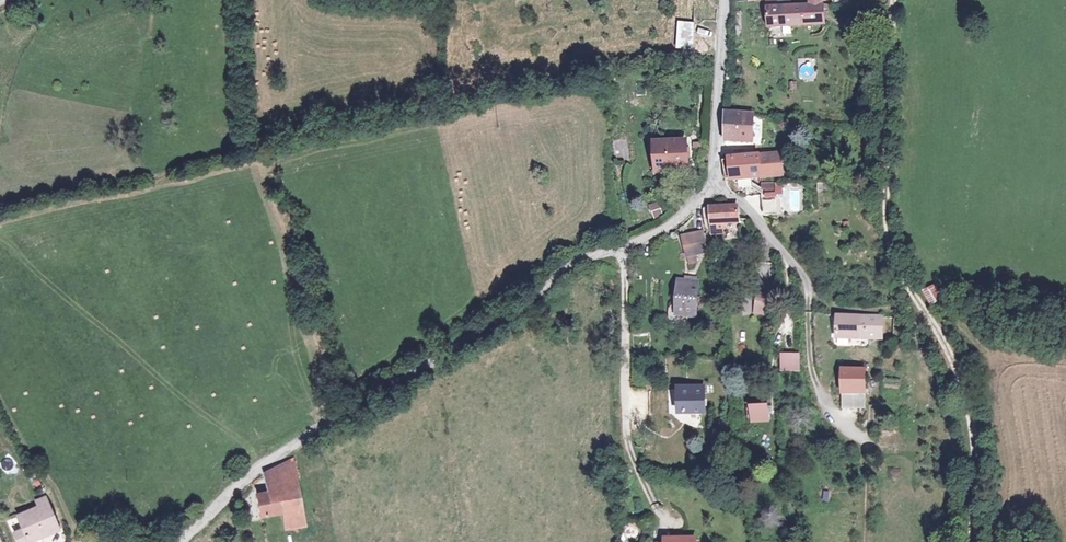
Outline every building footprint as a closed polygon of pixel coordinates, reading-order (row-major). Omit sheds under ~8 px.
[(812,11),(823,10),(821,0),(810,0),(812,11)] [(766,15),(767,34),(826,29),(823,10),(812,11),(790,13),(766,15)] [(676,52),(708,52),(709,24),(677,23),(676,52)] [(720,115),(720,144),(733,142),(731,114),(720,115)] [(746,115),(731,114),(733,142),(748,140),(746,115)] [(656,139),(659,170),(695,168),(692,136),(656,139)] [(630,159),(628,139),(613,140),(614,160),(630,159)] [(721,165),(723,182),(732,181),(732,183),(778,177),(776,156),(730,162),(730,165),(721,165)] [(756,185),(757,197),(773,195),(772,186),(756,185)] [(773,195),(757,197),(759,218),(775,217),(773,195)] [(653,219),(663,216),(658,202),(649,205),(653,219)] [(711,213),(712,234),(721,234),(720,224),(737,223),(737,217),(731,211),(711,213)] [(680,242),(683,260),(693,258),(708,255),(705,237),(680,242)] [(693,258),(683,260),(684,269),(695,267),(693,258)] [(673,285),(671,315),(689,316),(692,287),(681,286),(673,285)] [(930,306),(937,302),(928,289),(922,293),(930,306)] [(755,297),(752,316),(762,316),(765,298),(755,297)] [(840,317),(841,340),(884,337),(883,319),(840,317)] [(780,358),(781,374),(801,374),(800,357),(780,358)] [(844,369),(844,394),(870,393),(869,368),(844,369)] [(669,386),(670,419),(680,419),(680,414),(704,413),(704,385),(669,386)] [(747,401),(747,420),(770,419),(769,400),(747,401)] [(300,526),(281,462),(262,475),(265,484),(272,482),(275,492),(258,497),(248,500),(254,523),(277,516),(281,531),(300,526)] [(2,472),(11,476),(15,467),(6,463),(2,472)] [(265,484),(262,475),(253,481),(258,497),(275,492),(272,482),(265,484)] [(39,500),(27,506),(29,510),(10,521),(17,535),(8,540),(9,541),(33,541),(55,530),(39,500)] [(624,537),(635,540),(638,528),(627,525),(624,537)]
